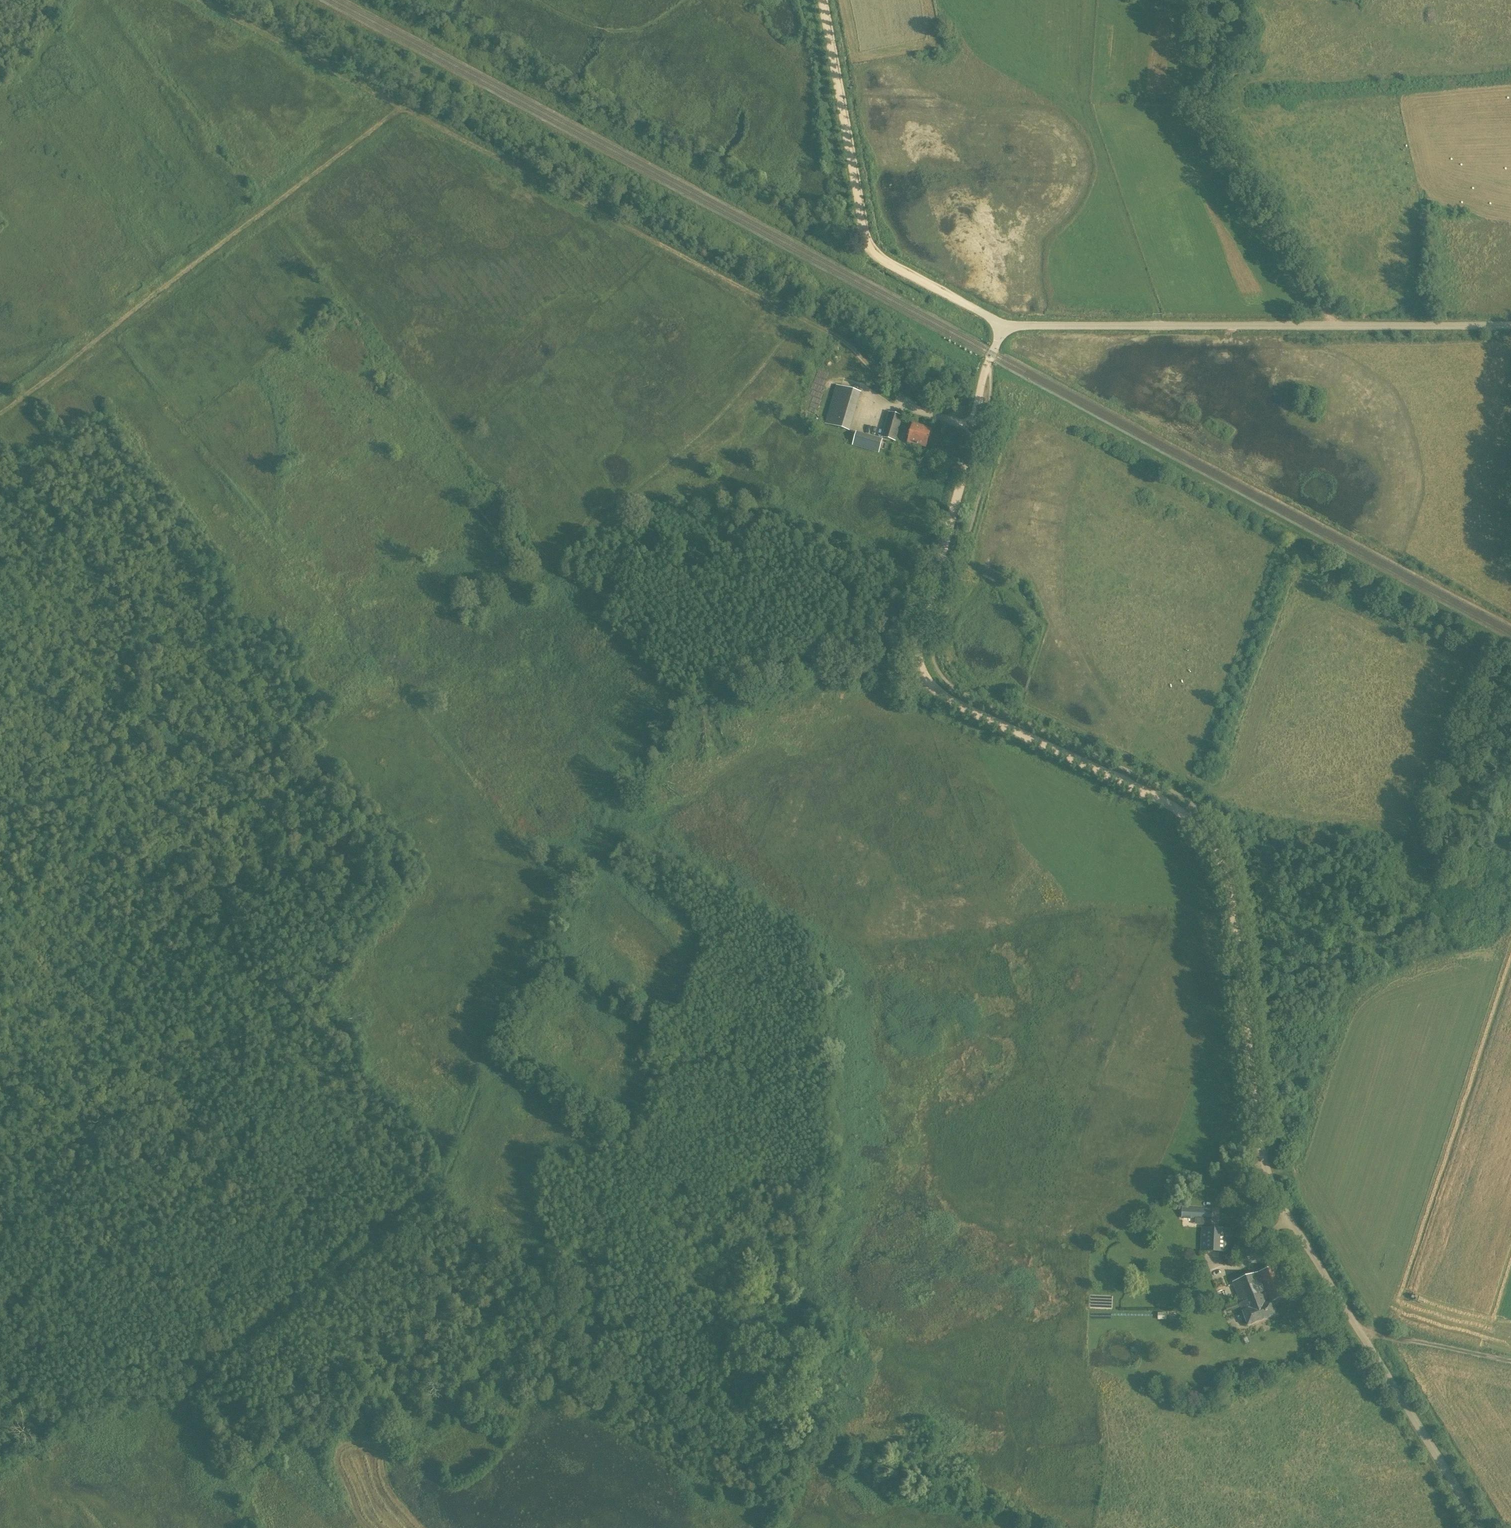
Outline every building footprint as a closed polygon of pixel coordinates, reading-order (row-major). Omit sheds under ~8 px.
[(861,392),(836,385),(825,424),(850,432),(861,392)] [(881,437),(896,441),(903,416),(888,412),(881,437)] [(913,423),(907,443),(926,448),(931,428),(913,423)] [(856,432),(852,446),(879,453),(882,440),(856,432)] [(1195,1219),(1203,1219),(1202,1225),(1211,1226),(1212,1220),(1212,1209),(1182,1207),(1181,1218),(1182,1218),(1182,1219),(1190,1220),(1190,1218),(1195,1219)] [(1233,1253),(1233,1229),(1201,1227),(1200,1251),(1233,1253)] [(1232,1282),(1239,1301),(1283,1285),(1276,1266),(1232,1282)] [(1283,1285),(1239,1301),(1240,1302),(1226,1307),(1227,1311),(1240,1307),(1247,1325),(1276,1315),(1271,1301),(1287,1296),(1283,1285)]
